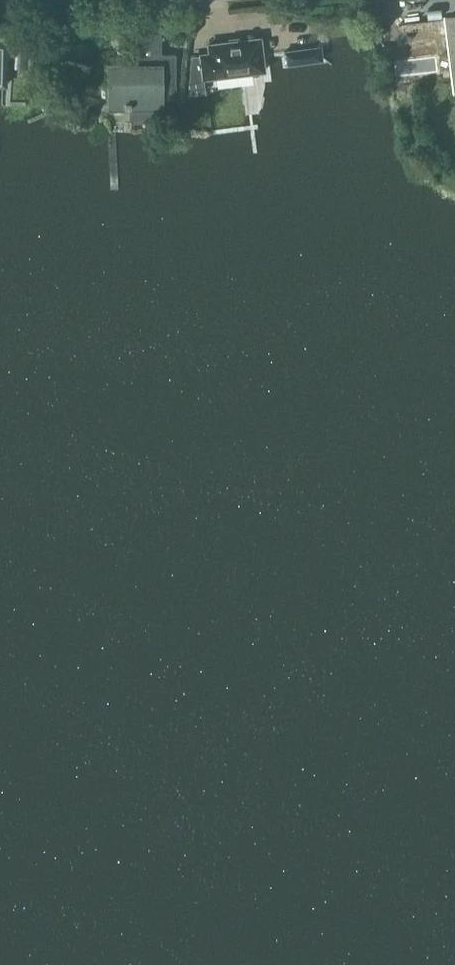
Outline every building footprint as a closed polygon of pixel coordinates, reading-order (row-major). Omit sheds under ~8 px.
[(192,6),(178,8),(178,18),(192,18),(192,6)] [(31,41),(32,22),(18,21),(17,40),(31,41)] [(161,53),(160,29),(142,30),(143,54),(143,64),(109,64),(110,106),(131,105),(131,104),(163,103),(163,98),(176,98),(174,52),(161,53)] [(187,45),(187,34),(175,34),(175,44),(187,45)] [(210,54),(201,55),(204,78),(264,71),(262,53),(260,38),(239,41),(239,40),(238,40),(238,41),(231,42),(231,41),(229,41),(230,42),(209,45),(210,53),(210,54)] [(285,67),(323,63),(321,47),(283,51),(285,67)] [(190,80),(189,94),(203,93),(202,79),(190,80)]
